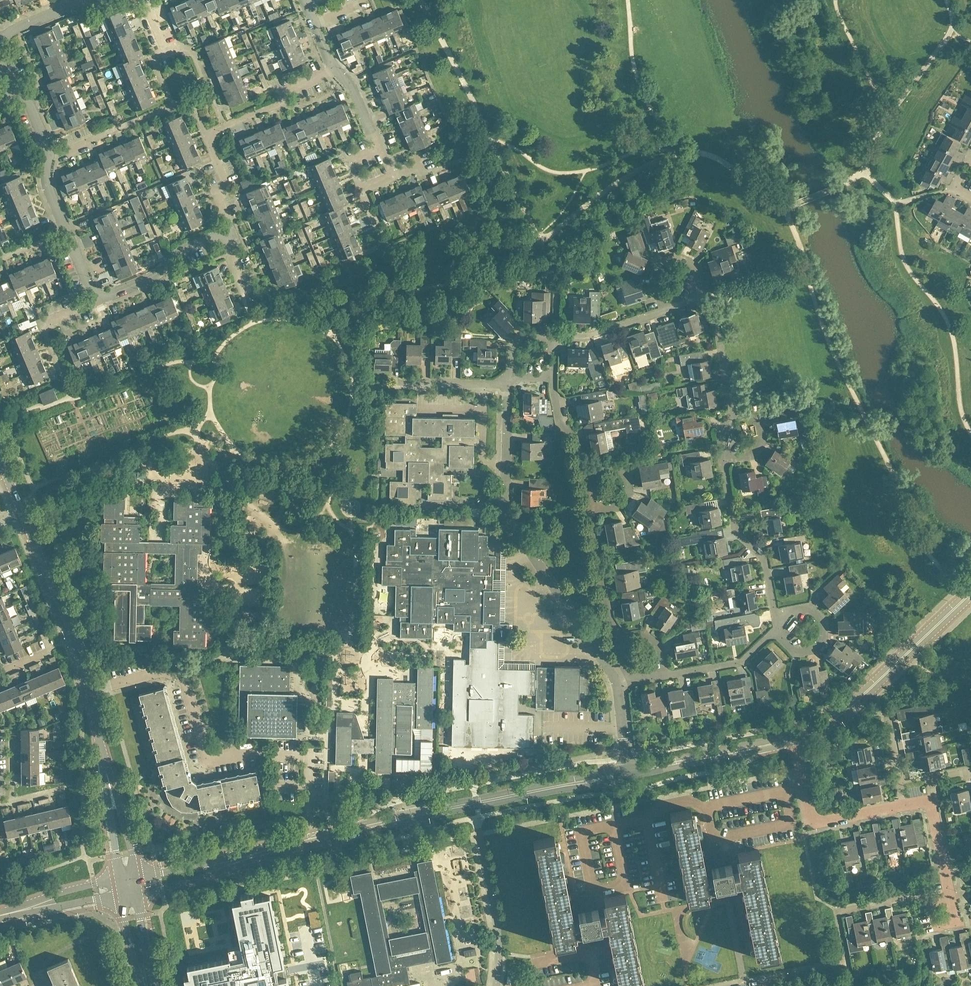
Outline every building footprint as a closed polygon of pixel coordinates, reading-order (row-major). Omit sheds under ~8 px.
[(190,0),(189,0),(180,4),(188,23),(190,22),(198,19),(190,0)] [(202,0),(190,0),(198,19),(206,15),(208,14),(202,0)] [(214,0),(202,0),(208,14),(210,14),(218,10),(222,20),(221,16),(214,0)] [(221,16),(229,13),(231,12),(226,0),(214,0),(221,16)] [(237,0),(226,0),(231,12),(233,11),(241,8),(237,0)] [(122,7),(124,13),(133,10),(131,4),(122,7)] [(178,27),(186,24),(188,23),(180,4),(170,8),(180,31),(178,27)] [(406,32),(397,9),(386,14),(394,33),(396,32),(404,28),(406,33),(406,32)] [(128,22),(123,10),(100,19),(100,20),(104,18),(109,29),(128,22)] [(394,33),(386,14),(376,18),(385,37),(392,34),(394,33)] [(294,31),(289,20),(288,21),(286,17),(275,22),(277,26),(266,30),(266,31),(271,29),(275,39),(294,31)] [(385,37),(376,18),(366,22),(375,41),(377,41),(381,39),(385,37)] [(132,33),(128,22),(109,29),(114,41),(132,33)] [(375,41),(366,22),(357,26),(365,46),(372,42),(375,41)] [(40,34),(52,29),(50,25),(38,30),(40,34)] [(57,40),(63,38),(58,26),(52,29),(40,34),(33,37),(38,48),(57,40)] [(365,46),(357,26),(347,30),(355,50),(357,49),(365,46)] [(355,50),(347,30),(336,35),(344,54),(352,51),(355,50)] [(298,41),(297,39),(294,31),(275,39),(279,49),(298,41)] [(137,44),(135,39),(132,33),(114,41),(118,52),(137,44)] [(228,49),(224,39),(223,38),(222,39),(205,47),(209,57),(228,49)] [(61,52),(57,40),(38,48),(42,60),(61,52)] [(302,51),(298,41),(279,49),(283,59),(302,51)] [(142,55),(137,44),(118,52),(123,63),(142,55)] [(232,59),(228,49),(209,57),(213,67),(232,59)] [(302,51),(283,59),(278,61),(282,71),(307,61),(302,51)] [(66,63),(61,52),(42,60),(47,71),(66,63)] [(142,69),(137,58),(142,56),(142,55),(123,63),(118,65),(123,77),(142,69)] [(236,69),(232,59),(213,67),(217,77),(236,69)] [(71,74),(66,63),(47,71),(52,82),(71,74)] [(91,63),(81,68),(84,73),(93,68),(91,63)] [(396,76),(395,74),(391,66),(372,74),(377,84),(396,76)] [(146,80),(142,69),(123,77),(127,88),(146,80)] [(241,79),(236,69),(217,77),(221,87),(241,79)] [(70,88),(66,77),(71,75),(71,74),(52,82),(47,85),(52,96),(70,88)] [(400,86),(396,78),(396,76),(377,84),(381,94),(400,86)] [(245,89),(241,79),(221,87),(226,97),(245,89)] [(151,92),(146,80),(127,88),(132,99),(151,92)] [(404,96),(403,94),(408,92),(404,84),(400,86),(381,94),(385,104),(404,96)] [(75,99),(70,88),(52,96),(56,107),(75,99)] [(418,92),(420,97),(431,94),(429,88),(418,92)] [(249,99),(245,89),(226,97),(230,107),(249,99)] [(156,103),(151,92),(132,99),(137,111),(156,103)] [(408,106),(405,98),(404,96),(385,104),(389,114),(395,112),(394,112),(414,104),(413,103),(408,106)] [(80,111),(75,99),(56,107),(61,118),(80,111)] [(963,99),(961,104),(968,108),(965,114),(970,117),(970,103),(963,99)] [(350,123),(345,112),(342,104),(331,108),(339,127),(341,126),(350,123)] [(418,114),(417,112),(414,104),(394,112),(395,112),(399,122),(418,114)] [(339,127),(331,108),(321,112),(329,131),(337,128),(339,127)] [(85,122),(80,111),(61,118),(66,130),(85,122)] [(329,131),(321,112),(311,116),(319,135),(321,135),(329,131)] [(422,124),(419,116),(418,114),(399,122),(403,132),(422,124)] [(965,114),(962,120),(954,116),(952,120),(970,131),(970,117),(965,114)] [(187,127),(182,115),(163,123),(168,135),(187,127)] [(319,135),(311,116),(301,121),(309,140),(317,136),(319,135)] [(970,137),(970,131),(952,120),(949,125),(957,129),(953,136),(968,143),(970,137)] [(309,140),(301,121),(292,125),(300,144),(302,143),(309,140)] [(9,124),(0,128),(0,131),(7,148),(5,149),(8,155),(12,154),(9,147),(17,144),(9,124)] [(289,148),(282,129),(280,124),(269,128),(277,147),(279,146),(287,143),(289,148)] [(426,134),(425,131),(422,124),(403,132),(407,142),(426,134)] [(292,125),(282,129),(289,148),(297,145),(300,144),(292,125)] [(191,138),(187,127),(168,135),(172,146),(191,138)] [(277,147),(269,128),(259,132),(267,151),(275,148),(277,147)] [(267,151),(259,132),(249,136),(257,155),(259,154),(267,151)] [(431,144),(427,136),(426,134),(407,142),(411,152),(431,144)] [(257,155),(249,136),(239,141),(247,159),(255,156),(257,155)] [(957,150),(961,143),(947,136),(941,147),(963,159),(965,154),(957,150)] [(147,156),(139,137),(129,142),(137,161),(135,162),(137,168),(141,166),(139,160),(147,156)] [(196,150),(191,138),(172,146),(177,157),(196,150)] [(137,161),(129,142),(119,146),(127,165),(135,162),(137,161)] [(127,165),(119,146),(109,150),(117,169),(115,170),(117,176),(121,175),(119,168),(127,165)] [(963,159),(941,147),(935,157),(949,165),(952,159),(960,163),(963,159)] [(117,169),(109,150),(99,154),(107,173),(115,170),(117,169)] [(201,161),(196,150),(177,157),(182,169),(201,161)] [(107,173),(99,154),(98,154),(101,160),(91,164),(99,183),(97,184),(100,190),(104,189),(101,182),(109,179),(107,173)] [(946,171),(949,165),(935,157),(931,155),(925,165),(929,168),(951,180),(954,175),(946,171)] [(334,170),(329,158),(310,166),(315,178),(334,170)] [(99,183),(91,164),(81,168),(89,187),(97,184),(99,183)] [(89,187),(81,168),(71,172),(79,191),(77,192),(80,199),(84,197),(81,190),(89,187)] [(951,180),(929,168),(920,184),(929,189),(932,183),(937,186),(941,180),(949,184),(951,180)] [(338,181),(334,170),(315,178),(319,188),(319,189),(338,181)] [(79,191),(71,172),(61,177),(69,196),(77,192),(79,191)] [(25,188),(20,176),(18,177),(16,173),(2,179),(3,183),(1,184),(6,196),(25,188)] [(473,197),(463,174),(452,178),(460,197),(462,196),(470,193),(472,198),(473,197)] [(191,189),(186,177),(167,185),(172,197),(191,189)] [(253,184),(250,178),(242,181),(240,182),(243,189),(253,184)] [(460,197),(452,178),(442,182),(450,201),(458,198),(460,197)] [(271,193),(282,190),(280,179),(268,182),(271,193)] [(144,181),(136,185),(138,190),(147,186),(144,181)] [(343,193),(338,181),(319,189),(324,200),(343,193)] [(450,201),(442,182),(432,187),(440,206),(442,205),(450,201)] [(270,197),(265,185),(246,193),(251,205),(270,197)] [(430,210),(422,191),(420,185),(410,189),(418,208),(420,208),(428,204),(430,210)] [(58,188),(60,197),(66,196),(65,187),(58,188)] [(432,187),(422,191),(430,210),(438,207),(440,206),(432,187)] [(29,199),(25,188),(6,196),(10,207),(29,199)] [(195,200),(191,189),(172,197),(176,208),(195,200)] [(418,208),(410,189),(400,194),(408,213),(416,209),(418,208)] [(348,204),(343,193),(324,200),(329,211),(323,214),(342,206),(348,204)] [(408,213),(400,194),(390,198),(398,217),(400,216),(408,213)] [(939,220),(951,198),(947,195),(943,203),(936,199),(933,205),(927,202),(923,210),(939,220)] [(275,208),(270,197),(251,205),(256,216),(275,208)] [(398,217),(390,198),(380,202),(388,221),(396,218),(398,217)] [(950,225),(958,211),(952,208),(956,200),(951,198),(939,220),(936,225),(947,231),(950,225)] [(34,211),(29,199),(10,207),(15,219),(34,211)] [(200,211),(195,200),(176,208),(181,219),(200,211)] [(347,217),(342,206),(323,214),(328,225),(347,217)] [(970,212),(970,208),(968,207),(964,214),(958,211),(950,225),(960,231),(970,212)] [(280,219),(275,208),(256,216),(261,227),(280,219)] [(34,211),(15,219),(20,230),(22,229),(25,236),(35,231),(33,225),(39,222),(34,211)] [(117,222),(112,211),(93,219),(98,230),(117,222)] [(205,223),(200,211),(181,219),(186,230),(205,223)] [(970,237),(970,212),(960,231),(970,237)] [(701,250),(709,235),(710,232),(696,225),(700,218),(692,214),(682,234),(690,238),(687,243),(701,250)] [(673,244),(668,228),(671,227),(668,218),(651,223),(649,216),(643,218),(643,216),(640,217),(640,218),(640,219),(648,242),(655,240),(658,249),(673,244)] [(352,229),(347,217),(328,225),(333,237),(352,229)] [(284,231),(280,219),(261,227),(265,238),(266,239),(279,233),(284,231)] [(121,232),(117,222),(98,230),(102,240),(121,232)] [(320,238),(328,236),(326,228),(318,230),(320,238)] [(356,240),(352,229),(333,237),(337,248),(356,240)] [(125,241),(121,232),(102,240),(106,250),(125,241)] [(641,257),(645,247),(640,232),(624,237),(628,251),(622,266),(641,274),(647,259),(641,257)] [(744,241),(741,232),(725,236),(728,245),(744,241)] [(284,244),(279,233),(266,239),(265,238),(260,241),(265,252),(284,244)] [(288,251),(301,246),(298,239),(285,244),(288,251)] [(356,240),(337,248),(342,260),(361,252),(356,240)] [(129,251),(125,241),(106,250),(110,259),(129,251)] [(288,255),(284,244),(265,252),(269,264),(288,255)] [(729,262),(735,260),(733,254),(730,246),(712,252),(714,260),(708,262),(713,277),(732,271),(729,262)] [(134,261),(129,251),(110,259),(114,269),(134,261)] [(293,267),(288,255),(269,264),(274,275),(293,267)] [(57,277),(49,258),(39,262),(47,281),(45,282),(48,289),(52,287),(49,280),(57,277)] [(138,271),(134,261),(114,269),(119,279),(138,271)] [(47,281),(39,262),(29,266),(37,286),(45,282),(47,281)] [(222,278),(217,267),(212,269),(210,265),(197,271),(198,275),(203,286),(222,278)] [(298,265),(293,267),(274,275),(279,286),(284,284),(286,288),(301,282),(298,276),(302,274),(298,265)] [(37,286),(29,266),(19,271),(27,290),(25,291),(28,297),(32,295),(29,289),(37,286)] [(27,290),(19,271),(9,275),(19,299),(20,299),(17,294),(25,291),(27,290)] [(19,299),(9,275),(11,280),(1,284),(9,304),(7,304),(10,311),(14,309),(11,303),(19,299)] [(226,290),(222,278),(203,286),(207,298),(226,290)] [(632,278),(616,284),(618,292),(622,304),(627,302),(627,303),(639,299),(640,300),(642,299),(641,299),(645,297),(640,284),(634,286),(632,278)] [(1,284),(0,285),(0,307),(7,304),(9,304),(1,284)] [(231,301),(226,290),(207,298),(212,309),(231,301)] [(549,315),(549,293),(532,292),(531,300),(525,300),(525,320),(540,320),(540,315),(549,315)] [(600,316),(600,292),(589,292),(589,298),(574,297),(573,322),(574,322),(574,321),(589,322),(590,322),(590,316),(600,316)] [(169,320),(167,321),(170,327),(174,326),(171,319),(179,316),(171,297),(161,301),(169,320)] [(507,320),(513,315),(499,300),(493,306),(498,312),(489,321),(502,336),(513,326),(507,320)] [(169,320),(161,301),(151,305),(159,324),(167,321),(169,320)] [(212,309),(219,326),(231,321),(228,316),(236,312),(231,301),(212,309)] [(159,324),(151,305),(141,309),(149,328),(147,329),(150,336),(154,334),(151,327),(159,324)] [(149,328),(141,309),(131,313),(139,332),(147,329),(149,328)] [(603,322),(618,316),(615,310),(600,315),(603,322)] [(690,335),(698,333),(702,331),(696,312),(683,316),(678,325),(675,326),(674,322),(656,327),(663,348),(674,345),(676,346),(677,344),(680,343),(680,344),(681,344),(680,342),(684,341),(686,338),(688,339),(690,335)] [(139,332),(131,313),(121,318),(129,337),(127,337),(130,344),(134,342),(131,336),(139,332)] [(129,337),(121,318),(111,322),(114,328),(121,347),(122,346),(119,341),(127,337),(129,337)] [(121,347),(114,328),(104,332),(112,351),(110,352),(112,358),(116,356),(114,350),(121,347)] [(34,343),(29,331),(10,339),(15,351),(34,343)] [(661,356),(656,339),(646,342),(643,331),(628,336),(636,361),(647,358),(645,352),(649,351),(651,359),(661,356)] [(112,351),(104,332),(94,336),(102,355),(110,352),(112,351)] [(461,357),(461,341),(461,332),(455,332),(455,341),(452,341),(452,340),(444,340),(444,341),(444,345),(436,345),(436,362),(442,362),(442,363),(451,364),(451,357),(461,357)] [(429,357),(429,335),(421,335),(421,345),(407,345),(407,363),(421,363),(421,357),(429,357)] [(102,355),(94,336),(84,340),(92,359),(90,360),(93,366),(97,365),(94,358),(102,355)] [(92,359),(84,340),(68,347),(76,366),(82,363),(90,360),(92,359)] [(390,349),(375,349),(375,355),(373,355),(373,359),(375,359),(374,370),(391,371),(391,362),(398,363),(398,348),(400,348),(401,340),(393,340),(391,342),(390,349)] [(493,368),(493,363),(496,363),(496,349),(486,348),(486,341),(471,340),(471,341),(463,341),(463,350),(469,350),(469,351),(479,351),(478,363),(481,363),(481,368),(493,368)] [(632,369),(624,345),(617,348),(614,349),(611,342),(601,345),(605,358),(607,357),(610,365),(621,361),(625,371),(632,369)] [(39,354),(34,343),(15,351),(19,362),(39,354)] [(595,348),(588,350),(568,349),(567,366),(568,366),(568,365),(587,366),(588,366),(591,376),(592,376),(594,382),(604,379),(602,373),(603,372),(595,348)] [(711,376),(708,360),(703,361),(702,351),(679,355),(681,365),(688,364),(689,372),(688,373),(689,373),(690,379),(711,376)] [(43,365),(39,354),(19,362),(24,374),(43,365)] [(48,377),(43,365),(24,374),(29,385),(48,377)] [(716,404),(714,389),(710,390),(708,383),(676,389),(677,397),(686,395),(688,409),(716,404)] [(58,400),(55,395),(54,392),(53,389),(39,394),(42,401),(44,405),(58,400)] [(603,417),(600,402),(608,400),(606,390),(580,395),(582,406),(580,406),(580,405),(576,406),(578,416),(581,415),(582,421),(603,417)] [(523,400),(523,411),(523,415),(535,418),(538,418),(541,429),(552,429),(553,417),(551,417),(550,411),(550,400),(547,401),(547,399),(539,399),(539,395),(532,395),(532,393),(536,393),(524,392),(524,393),(525,393),(524,400),(523,400)] [(656,392),(647,394),(648,400),(657,398),(656,392)] [(416,404),(412,404),(409,404),(385,403),(385,417),(384,435),(405,435),(404,444),(393,444),(393,443),(393,444),(386,444),(387,444),(386,461),(385,462),(386,462),(386,469),(387,469),(403,469),(403,482),(389,481),(389,482),(390,482),(390,497),(389,497),(389,498),(390,498),(390,505),(390,504),(407,505),(407,506),(408,506),(408,505),(415,505),(415,504),(414,504),(415,488),(428,488),(427,501),(428,501),(428,500),(442,500),(443,500),(443,501),(444,501),(444,500),(451,501),(451,500),(450,500),(451,483),(452,483),(451,483),(451,475),(450,475),(450,476),(444,476),(442,476),(442,463),(443,463),(444,463),(448,463),(448,467),(449,467),(473,467),(473,468),(474,446),(471,446),(472,436),(474,436),(474,418),(442,418),(413,417),(413,411),(416,411),(416,404)] [(804,420),(802,409),(780,413),(781,421),(775,422),(779,443),(785,445),(783,437),(798,434),(798,433),(805,432),(803,420),(804,420)] [(704,434),(701,420),(696,421),(695,413),(675,417),(677,425),(682,424),(685,437),(689,437),(689,438),(691,437),(691,436),(704,434)] [(613,449),(610,431),(625,428),(628,443),(643,441),(638,415),(593,423),(595,433),(589,434),(589,435),(590,439),(589,439),(590,440),(592,454),(613,450),(613,449)] [(552,441),(550,441),(550,433),(533,433),(536,433),(536,443),(523,442),(522,458),(543,458),(544,457),(542,457),(542,452),(552,453),(552,441)] [(663,449),(662,440),(653,442),(655,450),(657,456),(663,455),(662,449),(663,449)] [(802,460),(784,447),(780,454),(774,450),(765,463),(780,474),(789,461),(797,466),(796,467),(797,467),(802,460)] [(712,475),(709,460),(701,461),(699,451),(676,455),(676,456),(681,455),(683,465),(683,464),(690,463),(693,478),(712,475)] [(661,485),(659,474),(669,472),(668,470),(672,469),(671,462),(649,465),(650,471),(640,473),(643,488),(661,485)] [(769,493),(766,475),(755,477),(754,470),(739,473),(742,490),(754,488),(754,491),(757,490),(758,495),(769,493)] [(539,505),(539,504),(538,504),(538,497),(546,497),(546,490),(554,490),(555,479),(549,479),(538,479),(538,489),(522,488),(522,489),(522,499),(521,499),(521,504),(539,505)] [(662,518),(667,510),(650,498),(646,505),(641,501),(631,514),(649,526),(658,514),(662,517),(661,518),(662,518)] [(136,642),(136,640),(151,640),(151,625),(144,624),(144,604),(150,604),(175,604),(180,605),(181,605),(180,630),(173,630),(173,646),(174,646),(174,645),(205,646),(205,630),(213,630),(212,630),(213,600),(213,599),(200,599),(201,589),(214,589),(199,588),(199,584),(198,584),(198,553),(200,553),(200,548),(209,549),(209,548),(202,548),(202,543),(209,543),(209,542),(208,542),(209,507),(212,507),(213,502),(194,502),(194,500),(174,499),(174,500),(175,500),(174,518),(174,519),(178,519),(178,524),(171,524),(171,525),(172,525),(172,542),(168,542),(168,548),(148,547),(148,542),(138,541),(139,524),(138,523),(138,518),(138,517),(124,516),(124,499),(123,499),(104,499),(105,499),(104,518),(104,523),(101,523),(101,524),(102,524),(102,541),(101,541),(101,542),(105,542),(105,552),(104,552),(105,552),(104,582),(104,583),(106,583),(111,583),(111,590),(115,590),(115,591),(114,615),(114,639),(129,640),(129,642),(136,642)] [(719,514),(718,507),(705,510),(704,502),(717,500),(685,505),(687,514),(700,512),(702,527),(714,524),(714,525),(718,525),(718,524),(721,523),(719,515),(720,515),(720,514),(719,514)] [(782,531),(780,517),(788,516),(786,505),(760,510),(762,520),(765,520),(767,533),(782,531)] [(471,516),(481,517),(482,509),(471,508),(471,516)] [(535,525),(529,516),(523,519),(529,528),(535,525)] [(482,527),(483,517),(474,517),(474,527),(482,527)] [(640,540),(631,526),(622,528),(621,521),(605,524),(608,544),(624,541),(625,547),(641,544),(640,540)] [(394,529),(393,544),(386,544),(385,560),(387,560),(387,565),(381,565),(381,585),(395,585),(394,616),(400,616),(400,637),(431,638),(431,623),(453,623),(453,631),(469,631),(469,648),(497,648),(497,640),(508,641),(509,624),(499,624),(500,591),(493,591),(493,569),(495,570),(495,556),(484,556),(485,546),(487,547),(487,535),(478,535),(478,529),(438,528),(438,538),(415,537),(415,529),(394,529)] [(726,552),(723,537),(720,538),(718,528),(715,529),(679,535),(691,533),(691,535),(675,538),(676,546),(704,541),(707,556),(726,552)] [(803,557),(800,542),(806,541),(804,534),(783,538),(785,544),(779,545),(782,561),(803,557)] [(21,564),(15,548),(4,552),(11,568),(21,564)] [(4,552),(0,554),(0,571),(1,572),(11,568),(4,552)] [(751,578),(748,563),(739,564),(738,557),(721,560),(723,568),(729,567),(731,581),(751,578)] [(641,586),(638,572),(646,570),(644,559),(618,563),(620,573),(614,574),(617,590),(641,586)] [(802,590),(800,574),(808,573),(806,563),(803,563),(797,564),(789,566),(790,576),(784,577),(787,592),(802,590)] [(849,598),(841,589),(846,583),(840,577),(838,575),(824,588),(830,593),(823,599),(834,611),(849,598)] [(750,596),(748,585),(726,589),(728,597),(732,596),(734,607),(748,605),(748,609),(744,609),(745,610),(757,608),(755,595),(750,596)] [(654,587),(621,593),(623,603),(622,603),(622,609),(621,609),(623,609),(624,619),(644,616),(641,600),(645,599),(656,597),(654,587)] [(6,603),(22,594),(20,590),(3,598),(6,603)] [(677,616),(671,612),(672,611),(667,608),(671,601),(663,595),(650,613),(657,618),(658,617),(660,618),(655,624),(666,632),(678,615),(677,615),(677,616)] [(6,608),(0,610),(0,622),(10,617),(6,608)] [(747,640),(744,625),(750,624),(753,627),(758,626),(760,622),(758,614),(757,612),(714,620),(716,630),(718,630),(719,638),(721,639),(726,639),(727,644),(747,640)] [(866,612),(843,613),(844,621),(838,621),(838,633),(833,633),(833,634),(863,633),(863,620),(866,620),(866,612)] [(10,617),(0,622),(0,634),(14,628),(10,617)] [(14,628),(0,634),(0,639),(2,644),(18,638),(14,628)] [(676,657),(698,653),(696,640),(699,639),(699,640),(700,640),(698,632),(685,634),(685,635),(686,634),(687,641),(674,643),(676,657)] [(466,635),(454,634),(454,643),(466,643),(466,635)] [(22,648),(18,638),(2,644),(7,655),(22,648)] [(856,666),(862,658),(846,645),(841,651),(836,646),(827,657),(842,670),(848,675),(856,666)] [(536,687),(536,709),(587,711),(587,674),(579,674),(580,667),(555,667),(554,668),(537,667),(537,681),(534,681),(534,670),(497,669),(497,648),(469,648),(468,663),(465,663),(465,659),(453,659),(451,746),(533,748),(534,715),(518,715),(518,694),(534,694),(534,687),(536,687)] [(770,689),(768,677),(783,663),(772,651),(758,665),(762,669),(755,676),(757,691),(756,691),(758,706),(769,704),(767,689),(770,689)] [(829,689),(826,670),(818,671),(817,664),(800,667),(804,684),(804,687),(805,687),(820,684),(821,690),(820,690),(829,689)] [(271,736),(273,666),(239,665),(238,722),(247,722),(247,736),(271,736)] [(297,704),(297,694),(289,693),(290,666),(273,666),(271,736),(296,737),(296,732),(305,732),(305,704),(297,704)] [(337,713),(336,727),(336,748),(336,749),(335,764),(351,765),(351,753),(367,753),(376,753),(375,773),(391,773),(391,772),(392,754),(391,754),(411,754),(411,728),(412,728),(416,728),(432,729),(432,728),(432,717),(433,709),(432,709),(433,675),(434,668),(417,667),(417,668),(418,668),(417,683),(413,683),(401,683),(393,682),(393,680),(393,678),(377,678),(377,679),(377,690),(377,697),(377,720),(376,720),(376,727),(377,727),(376,739),(369,738),(369,739),(363,739),(363,738),(356,715),(356,714),(355,714),(354,713),(353,713),(337,713)] [(65,684),(58,668),(48,672),(55,688),(65,684)] [(55,688),(48,672),(38,676),(45,692),(55,688)] [(45,692),(38,676),(28,680),(35,696),(45,692)] [(741,678),(727,681),(731,700),(732,705),(745,703),(753,702),(750,686),(749,686),(749,687),(743,688),(741,678)] [(35,696),(28,680),(18,685),(25,700),(35,696)] [(722,705),(719,689),(713,690),(712,684),(698,686),(701,703),(714,701),(715,704),(717,704),(719,715),(727,713),(725,705),(722,705)] [(25,700),(18,685),(8,689),(15,705),(25,700)] [(190,784),(186,771),(163,687),(139,694),(167,797),(172,806),(181,812),(191,812),(261,798),(256,773),(193,786),(190,784)] [(8,689),(0,692),(0,698),(5,709),(15,705),(8,689)] [(682,689),(668,691),(669,693),(670,703),(671,708),(681,706),(682,716),(696,714),(692,689),(682,691),(682,689)] [(666,714),(663,695),(662,695),(662,697),(657,698),(657,696),(655,696),(654,691),(641,693),(644,712),(657,709),(658,715),(657,715),(657,716),(666,714)] [(934,727),(931,714),(939,713),(936,702),(896,710),(898,721),(912,718),(915,731),(934,727)] [(43,717),(36,719),(39,726),(45,724),(43,717)] [(917,739),(919,750),(938,746),(935,734),(942,733),(942,732),(941,725),(934,727),(915,731),(900,733),(901,739),(902,740),(916,738),(917,739)] [(396,758),(396,770),(431,771),(432,729),(416,728),(412,728),(415,734),(414,758),(396,758)] [(38,740),(38,730),(21,730),(21,741),(38,740)] [(873,760),(870,742),(881,740),(880,734),(853,739),(849,740),(851,751),(855,751),(857,762),(854,763),(855,763),(873,760)] [(39,752),(38,740),(21,741),(21,752),(39,752)] [(942,766),(939,754),(947,752),(945,745),(938,746),(919,750),(904,753),(906,760),(920,757),(923,770),(949,765),(949,764),(942,766)] [(39,762),(39,752),(21,752),(21,763),(39,762)] [(877,778),(874,766),(875,766),(874,765),(886,763),(885,757),(873,760),(855,763),(855,764),(856,764),(857,769),(851,770),(853,784),(859,782),(877,779),(877,778)] [(39,773),(39,762),(21,763),(22,773),(39,773)] [(39,784),(39,773),(22,773),(22,784),(39,784)] [(880,798),(878,786),(878,785),(890,783),(888,777),(877,779),(859,782),(859,783),(860,783),(861,788),(860,788),(860,789),(863,801),(862,802),(881,799),(881,798),(880,798)] [(950,793),(954,811),(970,808),(970,789),(950,793)] [(639,812),(637,805),(626,807),(628,814),(639,812)] [(71,823),(67,806),(56,808),(61,825),(71,823)] [(61,825),(56,808),(46,811),(50,828),(61,825)] [(779,954),(758,850),(737,854),(739,863),(736,863),(738,872),(733,873),(731,864),(725,866),(723,857),(719,857),(715,858),(717,867),(705,870),(699,837),(695,821),(694,815),(691,816),(690,809),(669,814),(684,887),(687,900),(687,901),(708,897),(707,891),(709,891),(709,888),(721,886),(723,895),(726,894),(730,894),(728,884),(740,882),(744,901),(755,954),(757,953),(758,959),(779,954)] [(50,828),(46,811),(35,813),(39,830),(50,828)] [(39,830),(35,813),(25,816),(29,833),(39,830)] [(29,833),(25,816),(14,818),(19,835),(29,833)] [(19,835),(14,818),(4,821),(8,838),(19,835)] [(892,850),(892,848),(897,847),(896,841),(901,840),(904,856),(905,856),(903,848),(899,827),(897,818),(891,819),(892,828),(883,830),(883,831),(879,832),(883,852),(892,850)] [(924,839),(919,818),(911,819),(912,824),(903,825),(903,827),(899,827),(903,848),(912,847),(911,844),(916,843),(916,847),(917,847),(916,841),(924,839)] [(873,854),(872,852),(877,851),(876,844),(881,844),(884,860),(885,860),(883,852),(879,832),(877,822),(871,823),(873,832),(864,834),(864,835),(860,836),(864,856),(873,854)] [(864,856),(860,836),(858,826),(858,830),(852,831),(854,840),(844,842),(845,843),(841,844),(841,841),(840,841),(840,844),(844,864),(846,872),(847,872),(845,864),(854,862),(853,860),(858,859),(857,852),(862,851),(865,864),(864,856)] [(619,830),(621,841),(629,840),(628,829),(619,830)] [(630,920),(624,894),(604,899),(606,908),(591,910),(590,901),(582,903),(584,912),(572,914),(565,878),(558,842),(555,843),(553,837),(533,841),(552,938),(553,945),(574,941),(573,936),(576,935),(575,933),(588,930),(589,940),(597,938),(595,929),(607,927),(617,981),(620,981),(622,985),(642,982),(630,920)] [(623,857),(631,856),(629,848),(622,850),(623,857)] [(437,963),(451,960),(443,921),(442,918),(442,917),(434,874),(432,861),(417,864),(419,872),(415,872),(415,877),(393,882),(393,881),(392,881),(392,882),(378,885),(378,884),(377,884),(377,885),(374,885),(373,885),(371,874),(371,873),(350,877),(350,878),(351,877),(354,893),(353,893),(354,894),(360,892),(377,975),(376,975),(376,976),(377,975),(377,977),(370,979),(370,978),(363,980),(361,973),(350,975),(351,982),(347,983),(347,985),(420,985),(419,983),(410,985),(406,967),(436,961),(437,963)] [(861,874),(862,867),(852,865),(851,872),(861,874)] [(184,977),(185,985),(288,985),(286,977),(285,978),(282,965),(284,965),(269,895),(253,898),(252,894),(253,894),(252,893),(240,896),(241,901),(232,903),(243,958),(230,960),(229,958),(187,967),(189,976),(184,977)] [(902,939),(911,938),(911,942),(912,942),(906,912),(905,912),(905,914),(902,915),(901,914),(892,916),(890,907),(884,908),(886,918),(890,939),(892,946),(889,931),(894,930),(895,935),(896,935),(897,938),(902,937),(902,939)] [(890,939),(886,918),(882,919),(882,918),(872,920),(871,911),(870,911),(864,912),(866,922),(870,942),(872,950),(871,942),(881,940),(890,939)] [(870,942),(866,922),(862,923),(862,922),(853,923),(851,915),(845,916),(849,939),(846,939),(848,951),(854,950),(856,947),(856,945),(862,944),(870,942)] [(968,942),(969,942),(966,932),(959,933),(961,946),(949,948),(953,969),(965,967),(966,968),(970,967),(970,958),(968,942)] [(953,969),(949,948),(947,936),(939,937),(941,949),(929,951),(933,971),(946,968),(946,973),(950,974),(954,973),(953,969)] [(476,955),(475,949),(464,952),(465,957),(476,955)] [(75,975),(68,960),(47,969),(55,985),(80,985),(75,975)] [(26,978),(20,963),(9,967),(15,983),(26,978)] [(9,967),(0,971),(0,978),(3,985),(8,985),(15,983),(9,967)] [(321,967),(314,970),(316,976),(323,973),(321,967)]
